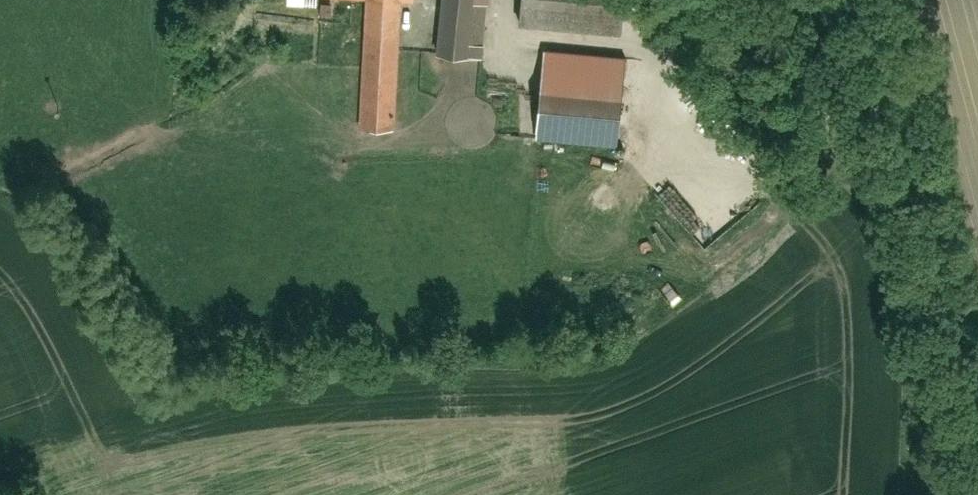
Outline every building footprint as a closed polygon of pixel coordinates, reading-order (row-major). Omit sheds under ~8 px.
[(360,127),(395,129),(401,1),(413,1),(414,0),(367,0),(360,127)] [(439,52),(486,55),(489,0),(442,0),(439,52)] [(525,21),(627,32),(631,0),(527,0),(525,21)] [(548,62),(540,135),(622,145),(630,72),(548,62)]
